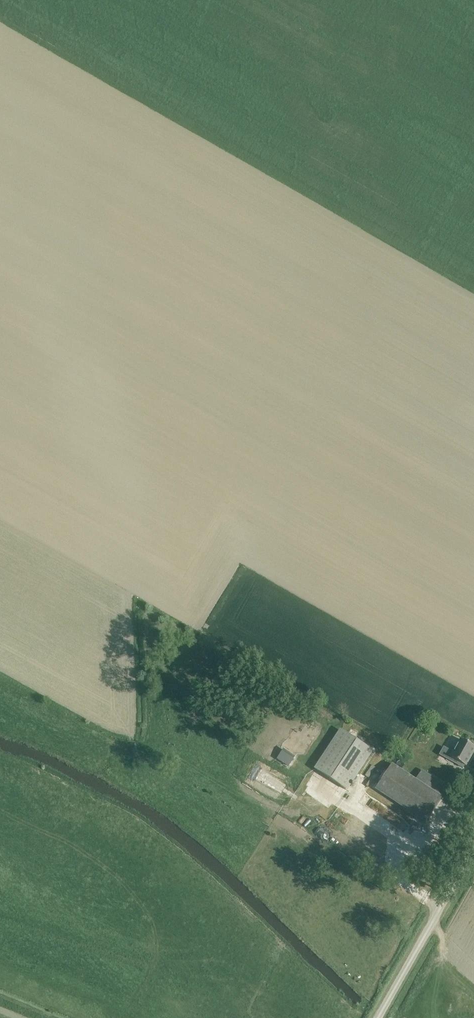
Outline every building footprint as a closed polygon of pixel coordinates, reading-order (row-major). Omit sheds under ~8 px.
[(341,731),(316,770),(346,790),(371,751),(341,731)] [(460,739),(453,753),(450,752),(446,759),(456,764),(457,762),(466,767),(473,752),(473,747),(460,739)] [(288,767),(295,757),(283,749),(277,759),(288,767)] [(430,775),(424,785),(392,764),(375,789),(425,823),(449,788),(430,775)]
